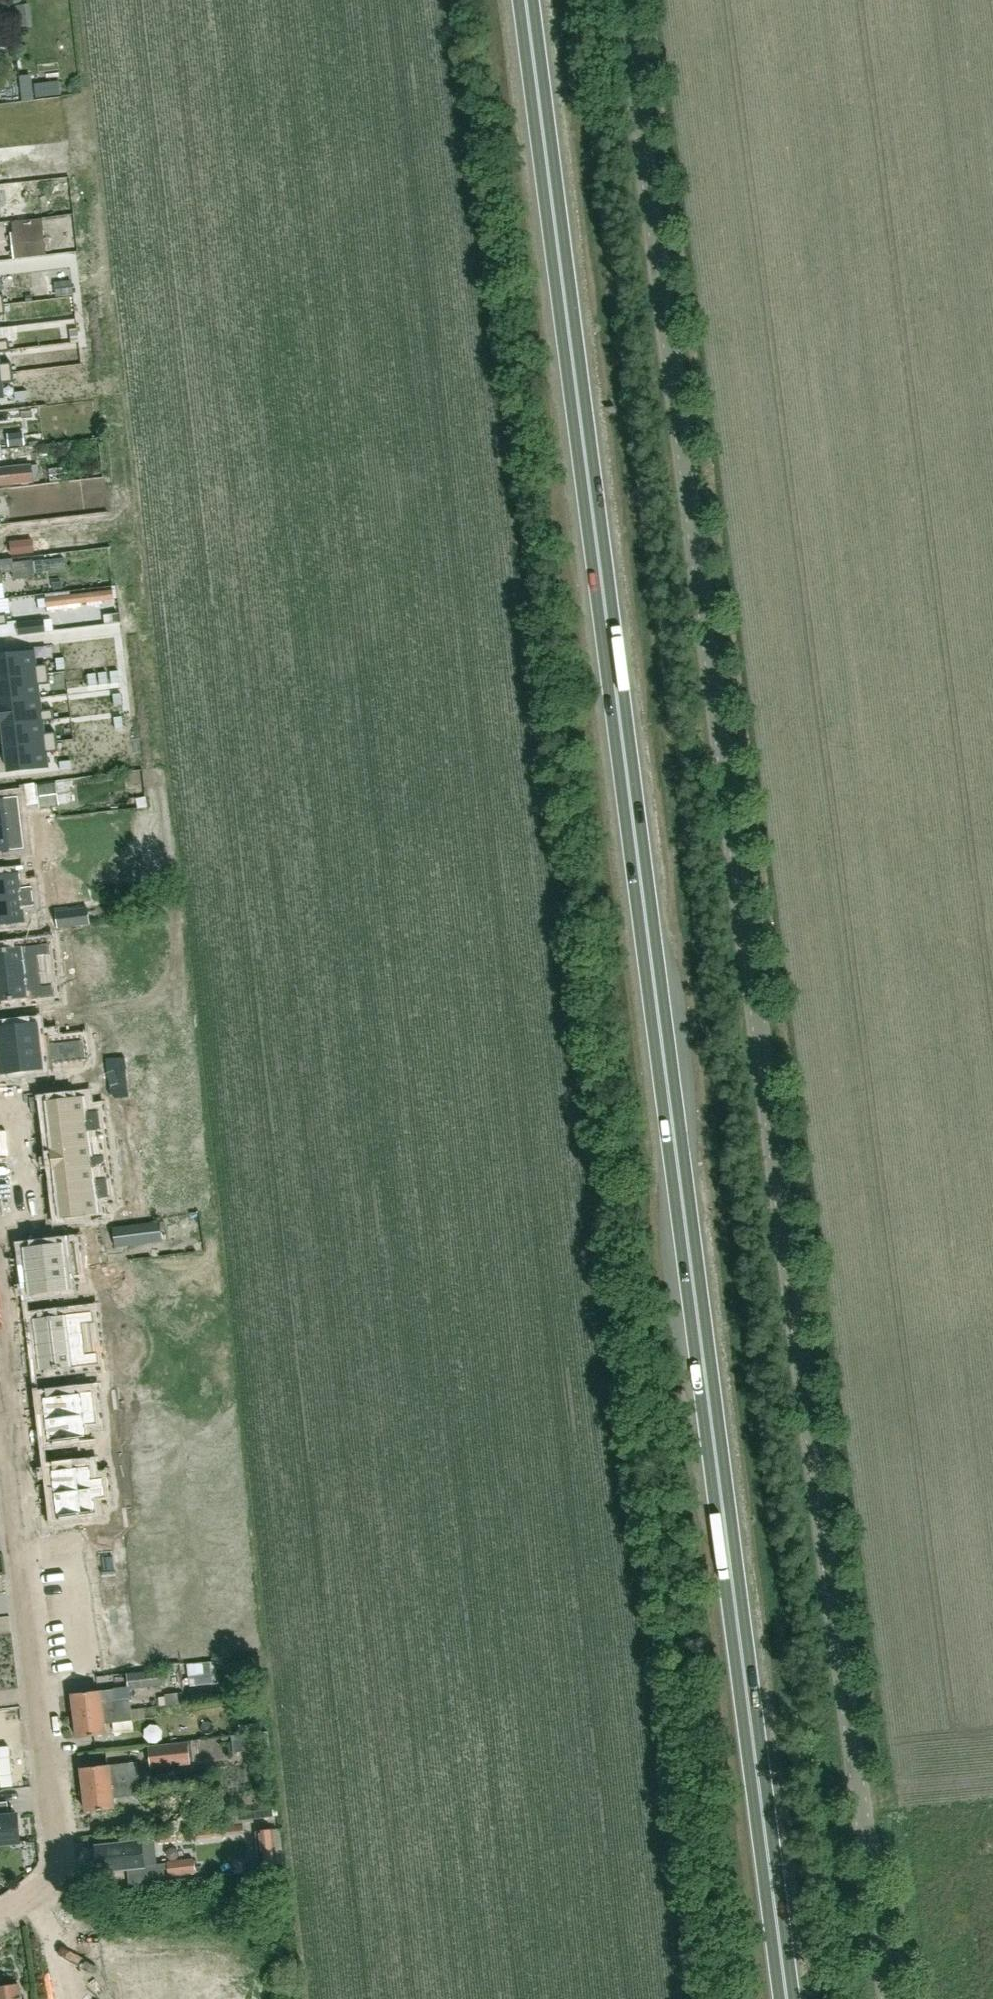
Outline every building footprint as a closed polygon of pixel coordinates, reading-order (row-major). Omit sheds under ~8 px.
[(26,178),(26,166),(12,166),(12,178),(26,178)] [(12,223),(13,234),(11,234),(14,258),(46,254),(43,230),(42,219),(12,223)] [(9,336),(7,327),(0,328),(0,337),(9,336)] [(13,373),(12,364),(0,365),(0,375),(13,373)] [(0,375),(0,398),(3,398),(2,383),(14,382),(13,373),(0,375)] [(24,435),(7,436),(8,447),(25,445),(24,435)] [(33,482),(31,466),(0,469),(0,486),(33,482)] [(0,551),(0,564),(19,560),(16,548),(0,551)] [(12,564),(14,579),(34,577),(33,561),(12,564)] [(45,599),(46,608),(114,600),(113,591),(45,599)] [(118,613),(103,615),(104,624),(119,622),(118,613)] [(18,635),(46,631),(44,619),(17,622),(18,635)] [(25,648),(43,643),(40,632),(21,638),(25,648)] [(0,656),(0,680),(49,674),(48,665),(36,667),(34,652),(0,656)] [(0,680),(0,700),(0,703),(39,698),(38,685),(50,683),(49,674),(0,680)] [(0,703),(0,726),(3,726),(42,721),(40,707),(53,706),(52,697),(39,698),(0,703)] [(58,717),(80,716),(80,705),(57,705),(58,717)] [(42,721),(3,726),(6,748),(57,742),(56,733),(44,735),(42,721)] [(57,742),(6,748),(9,772),(48,767),(46,753),(58,751),(57,742)] [(58,777),(58,800),(75,801),(76,777),(58,777)] [(57,802),(56,779),(42,779),(43,802),(57,802)] [(0,799),(0,825),(21,823),(18,797),(0,799)] [(0,825),(0,852),(24,849),(21,823),(0,825)] [(0,877),(0,900),(33,896),(32,887),(21,888),(19,874),(0,877)] [(0,900),(0,925),(24,922),(22,908),(34,906),(33,896),(0,900)] [(90,924),(88,908),(56,912),(58,928),(90,924)] [(72,931),(74,946),(99,943),(98,928),(72,931)] [(0,949),(0,976),(39,971),(37,956),(49,955),(48,944),(0,949)] [(68,949),(49,952),(52,977),(72,975),(68,949)] [(0,976),(0,1002),(54,996),(53,985),(41,986),(39,971),(0,976)] [(28,1007),(31,1023),(50,1019),(47,1004),(28,1007)] [(0,1028),(0,1050),(51,1044),(50,1035),(38,1037),(36,1024),(0,1028)] [(0,1050),(0,1052),(3,1074),(54,1068),(53,1061),(84,1057),(82,1040),(51,1044),(0,1050)] [(65,1063),(66,1074),(87,1073),(87,1062),(65,1063)] [(60,1099),(83,1093),(79,1081),(57,1087),(60,1099)] [(32,1143),(30,1090),(0,1091),(2,1144),(32,1143)] [(85,1098),(46,1102),(49,1126),(100,1120),(99,1110),(87,1112),(85,1098)] [(100,1120),(49,1126),(52,1149),(91,1144),(89,1131),(101,1130),(100,1120)] [(91,1144),(52,1149),(55,1171),(105,1165),(104,1155),(92,1157),(91,1144)] [(105,1165),(55,1171),(57,1194),(108,1188),(105,1165)] [(108,1188),(57,1194),(60,1217),(99,1213),(97,1199),(109,1197),(108,1188)] [(116,1248),(163,1241),(160,1221),(113,1228),(116,1248)] [(75,1243),(24,1249),(27,1272),(77,1265),(75,1243)] [(77,1265),(27,1272),(29,1294),(68,1290),(67,1277),(79,1275),(77,1265)] [(92,1312),(32,1319),(36,1345),(84,1339),(82,1324),(94,1323),(92,1312)] [(84,1339),(36,1345),(39,1371),(99,1364),(97,1353),(85,1355),(84,1339)] [(80,1391),(42,1395),(44,1419),(95,1413),(94,1403),(82,1404),(80,1391)] [(132,1417),(131,1400),(104,1402),(105,1419),(132,1417)] [(95,1413),(44,1419),(47,1443),(86,1438),(85,1424),(96,1422),(95,1413)] [(90,1466),(51,1470),(54,1494),(104,1488),(103,1478),(91,1479),(90,1466)] [(104,1488),(54,1494),(56,1518),(95,1513),(94,1499),(106,1497),(104,1488)] [(173,1610),(171,1591),(129,1594),(131,1613),(173,1610)] [(63,1663),(95,1662),(93,1606),(62,1607),(63,1663)] [(180,1660),(180,1646),(149,1648),(150,1662),(180,1660)] [(162,1669),(129,1673),(131,1687),(164,1683),(162,1669)] [(126,1670),(113,1673),(117,1690),(129,1687),(126,1670)] [(70,1681),(73,1735),(104,1733),(101,1679),(70,1681)] [(0,1731),(0,1770),(10,1770),(7,1730),(0,1731)] [(145,1747),(149,1769),(191,1763),(188,1741),(145,1747)] [(112,1806),(110,1754),(80,1755),(82,1807),(112,1806)] [(141,1761),(112,1763),(114,1793),(142,1791),(141,1761)] [(19,1842),(16,1815),(0,1817),(0,1844),(19,1842)] [(271,1821),(260,1820),(260,1846),(270,1847),(271,1821)] [(227,1835),(231,1866),(247,1864),(243,1824),(156,1835),(157,1843),(227,1835)] [(145,1866),(157,1864),(154,1841),(142,1842),(126,1844),(126,1843),(96,1847),(99,1871),(127,1868),(145,1866)] [(193,1859),(189,1859),(164,1862),(166,1875),(190,1872),(190,1871),(203,1870),(202,1863),(194,1864),(193,1859)] [(18,1985),(0,1987),(0,1998),(21,1998),(18,1985)]
